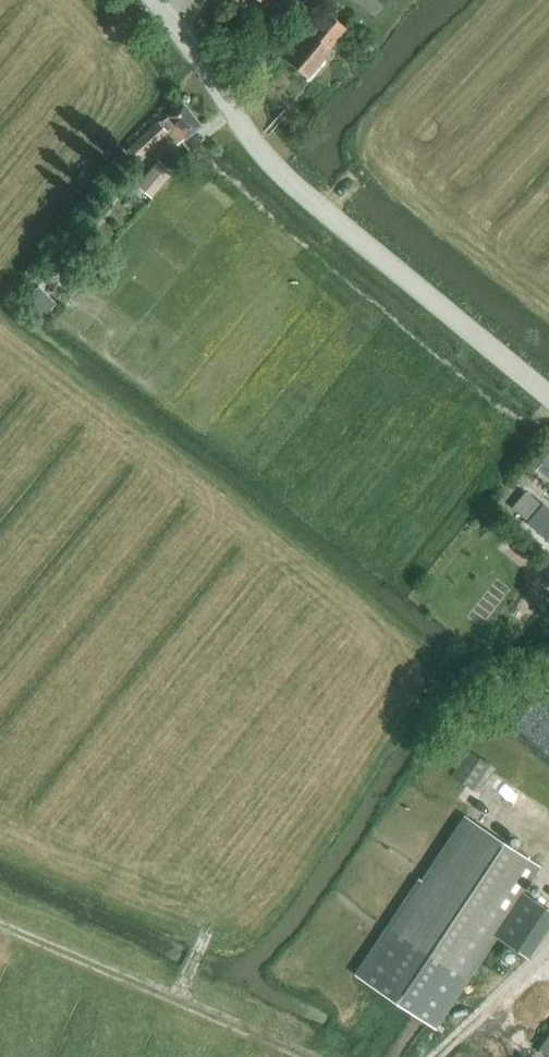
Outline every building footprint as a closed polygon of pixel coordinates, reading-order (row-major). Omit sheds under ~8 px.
[(335,0),(331,0),(325,7),(333,14),(341,5),(335,0)] [(329,48),(346,28),(326,11),(308,32),(309,32),(286,59),(306,77),(330,48),(329,48)] [(161,122),(159,120),(128,150),(136,160),(167,130),(177,143),(185,137),(185,138),(200,126),(183,104),(168,116),(161,122)] [(172,173),(158,161),(138,184),(152,196),(172,173)] [(56,304),(39,286),(31,293),(30,292),(22,300),(41,319),(56,304)] [(511,507),(548,539),(548,511),(525,491),(511,507)] [(451,775),(469,788),(486,762),(468,750),(451,775)] [(464,816),(357,977),(432,1027),(493,935),(526,957),(548,923),(548,910),(522,892),(539,866),(464,816)] [(539,1049),(548,1056),(548,1034),(539,1049)]
